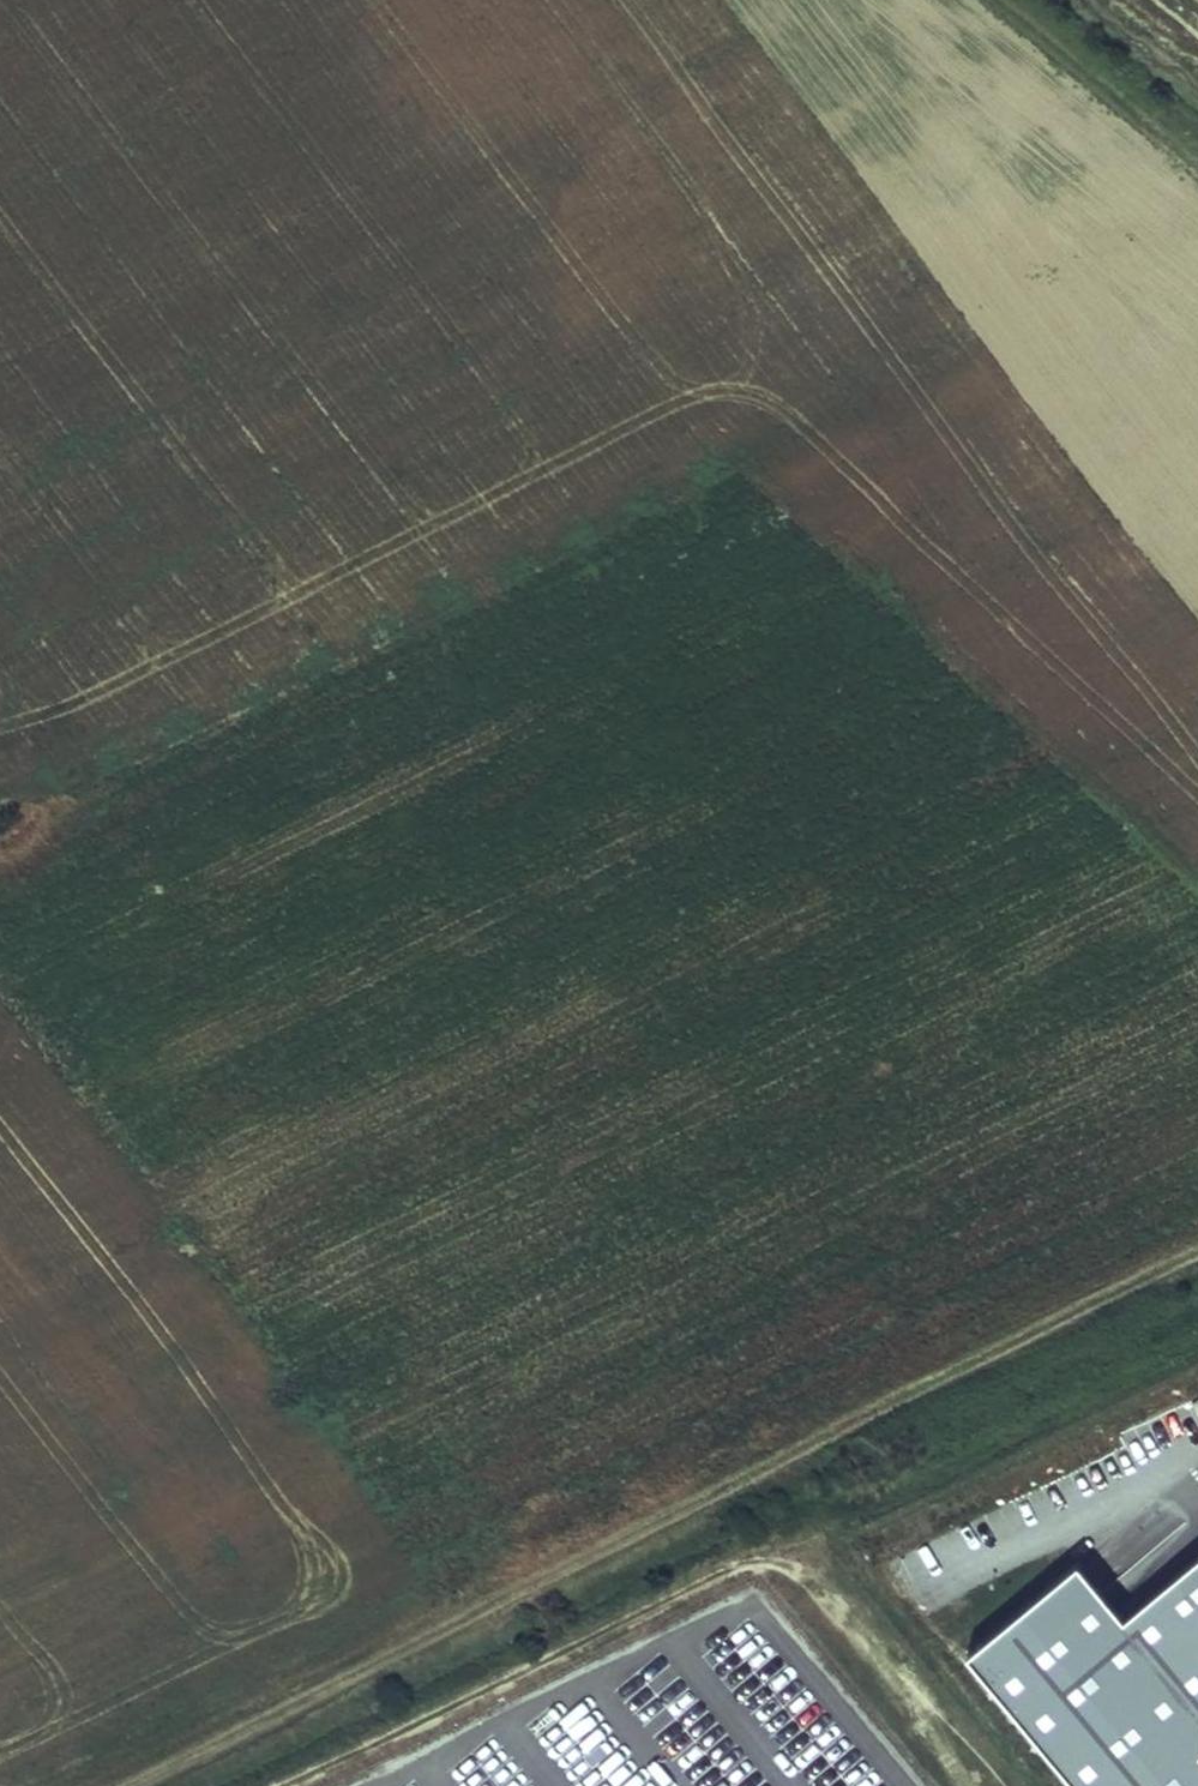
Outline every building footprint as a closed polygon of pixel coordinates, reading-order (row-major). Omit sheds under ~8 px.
[(1118,1618),(1076,1565),(966,1650),(1072,1785),(1197,1785),(1197,1556),(1118,1618)]
